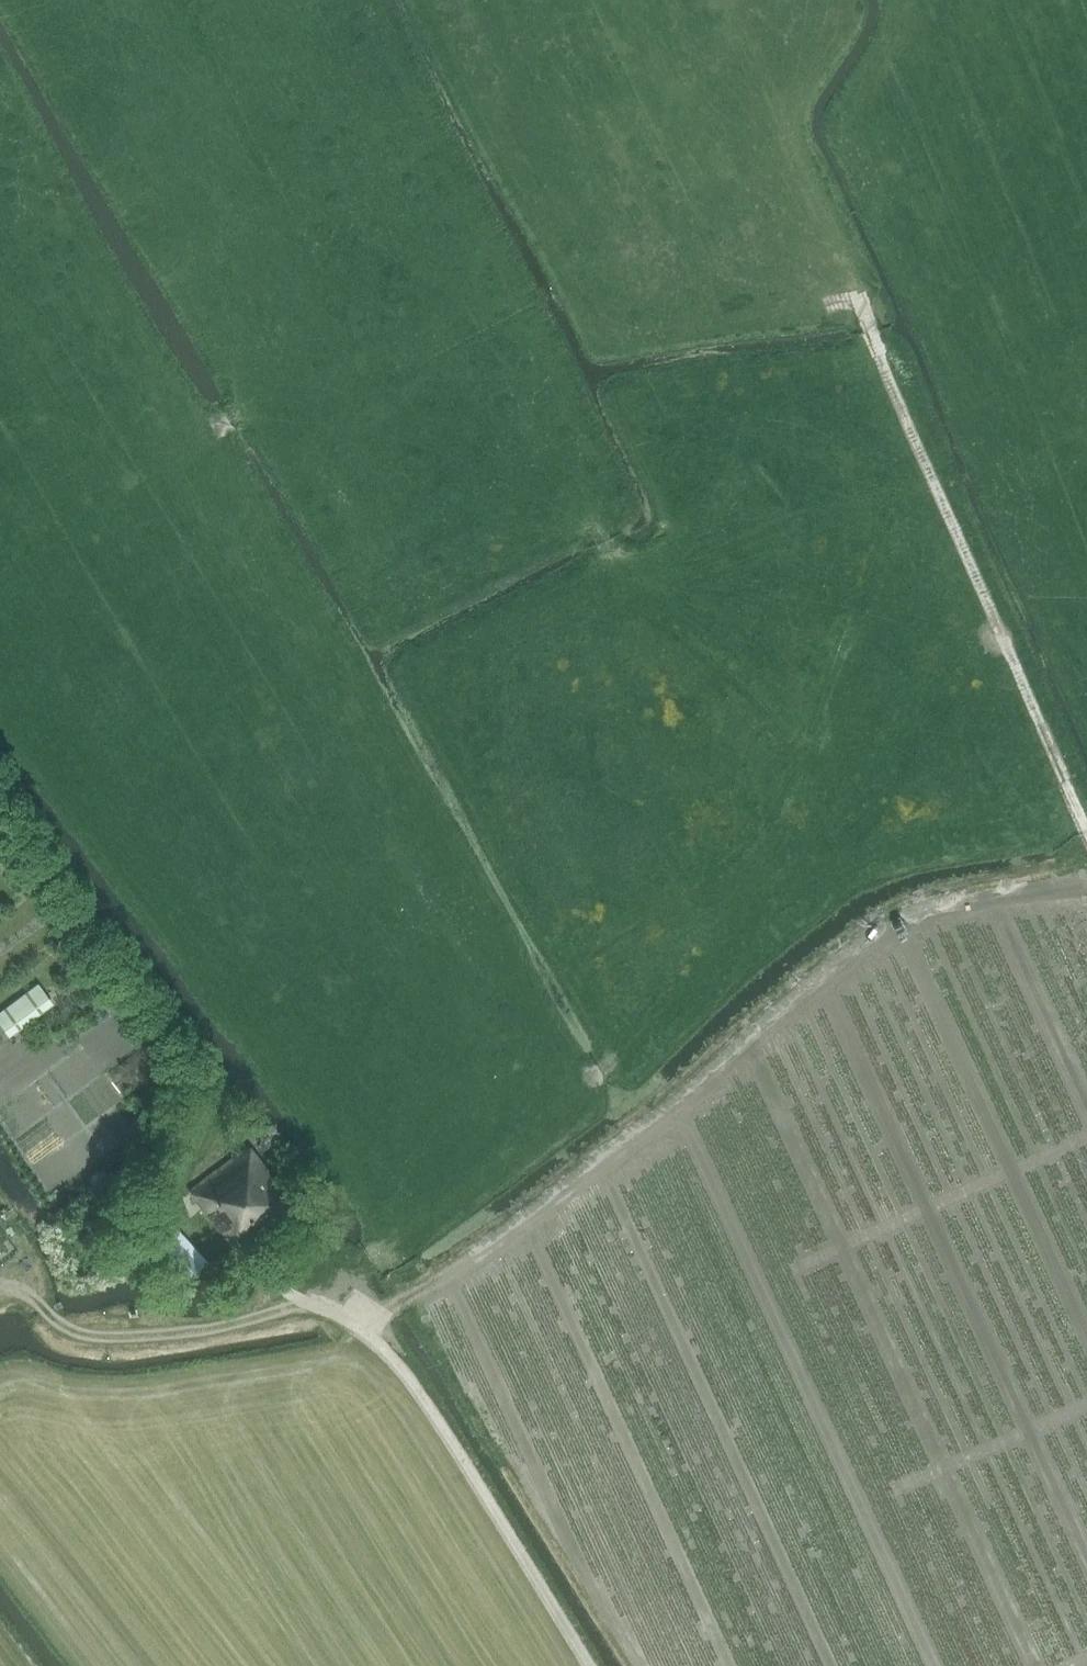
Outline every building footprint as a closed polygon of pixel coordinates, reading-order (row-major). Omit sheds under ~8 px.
[(9,1036),(52,1004),(37,983),(0,1011),(0,1024),(9,1036)] [(250,1239),(294,1204),(249,1145),(189,1191),(232,1246),(247,1235),(250,1239)] [(211,1263),(177,1227),(159,1244),(192,1280),(211,1263)]
